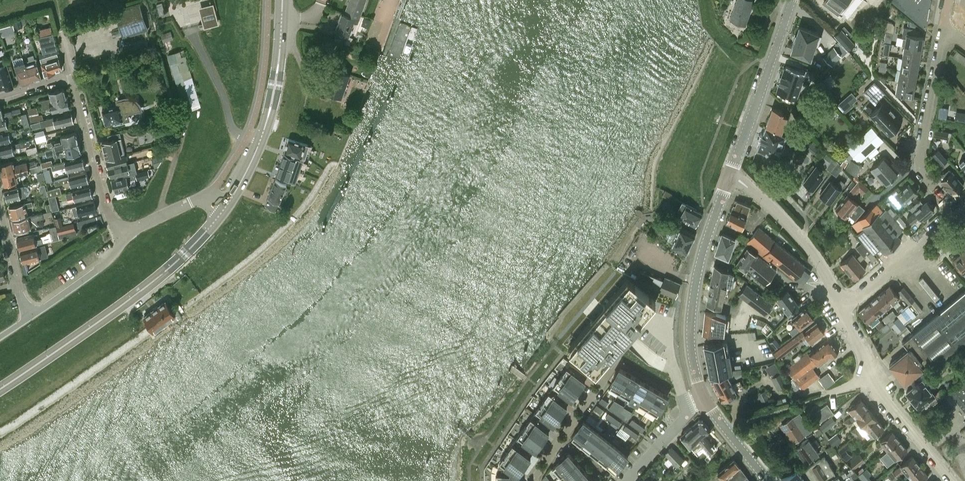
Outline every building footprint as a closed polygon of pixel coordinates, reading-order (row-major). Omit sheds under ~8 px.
[(213,22),(215,22),(216,25),(217,24),(211,0),(209,0),(211,6),(202,9),(205,22),(199,24),(199,27),(213,23),(213,22)] [(344,13),(351,16),(353,13),(357,15),(358,14),(360,14),(365,0),(349,0),(344,13)] [(730,20),(745,25),(754,1),(752,0),(737,0),(730,20)] [(824,3),(838,14),(848,0),(826,0),(824,3)] [(925,28),(930,0),(892,0),(925,28)] [(162,2),(156,3),(160,15),(165,13),(162,2)] [(140,5),(116,12),(124,38),(148,31),(140,5)] [(344,13),(342,12),(335,30),(337,31),(334,38),(345,42),(348,35),(349,35),(354,21),(357,22),(360,14),(358,14),(357,15),(353,13),(351,16),(344,13)] [(362,24),(368,26),(370,20),(364,18),(362,24)] [(0,28),(0,29),(2,35),(15,31),(13,24),(0,28)] [(814,45),(818,32),(799,26),(796,35),(795,35),(796,35),(795,35),(794,38),(814,45)] [(910,34),(911,28),(904,27),(902,33),(904,33),(903,37),(905,38),(904,46),(921,49),(924,37),(910,34)] [(849,50),(856,43),(842,29),(835,35),(849,50)] [(163,41),(173,38),(171,31),(161,34),(163,41)] [(890,43),(893,32),(886,31),(884,42),(890,43)] [(37,61),(38,64),(42,77),(46,76),(55,73),(55,70),(62,68),(59,58),(56,49),(57,48),(56,46),(56,44),(54,38),(53,36),(53,33),(52,32),(39,36),(39,37),(43,52),(39,54),(41,60),(37,61)] [(810,57),(814,45),(794,38),(793,41),(794,41),(791,51),(810,57)] [(841,54),(845,49),(842,46),(838,50),(833,46),(823,57),(831,64),(840,53),(841,54)] [(919,61),(921,49),(904,46),(902,57),(919,61)] [(957,48),(952,54),(964,64),(964,54),(957,48)] [(183,50),(168,54),(184,108),(199,104),(183,50)] [(29,59),(25,61),(31,81),(42,77),(38,64),(37,61),(36,57),(34,58),(33,54),(28,56),(29,59)] [(23,56),(13,59),(15,67),(16,67),(21,84),(31,81),(25,61),(24,61),(23,56)] [(917,72),(919,61),(902,57),(899,69),(917,72)] [(0,89),(5,87),(6,89),(14,86),(7,63),(6,64),(4,58),(0,59),(0,87),(0,89)] [(795,96),(803,73),(786,67),(782,76),(781,76),(779,81),(781,82),(777,91),(795,96)] [(343,90),(349,92),(353,82),(347,80),(349,74),(334,68),(326,91),(341,96),(343,90)] [(915,84),(917,72),(899,69),(897,81),(915,84)] [(912,96),(915,84),(897,81),(895,93),(912,96)] [(878,99),(884,92),(874,82),(864,92),(878,107),(870,114),(888,133),(891,131),(892,132),(899,125),(898,124),(900,122),(878,99)] [(68,98),(67,98),(64,88),(49,91),(51,97),(40,100),(42,109),(51,107),(52,112),(70,107),(68,98)] [(852,92),(837,105),(844,113),(854,104),(853,102),(857,98),(855,96),(854,94),(852,92)] [(118,98),(119,105),(102,109),(106,124),(114,122),(115,124),(124,122),(123,121),(127,120),(124,109),(132,107),(129,95),(118,98)] [(53,116),(40,120),(36,106),(28,109),(33,128),(55,122),(56,126),(74,122),(71,112),(53,116)] [(938,117),(946,118),(948,108),(940,106),(938,117)] [(13,115),(15,115),(14,110),(12,111),(11,110),(3,112),(1,107),(0,107),(0,119),(13,115)] [(781,113),(782,111),(772,107),(766,125),(781,130),(786,114),(781,113)] [(23,122),(30,120),(27,112),(21,114),(23,122)] [(955,119),(964,121),(964,113),(956,112),(955,119)] [(13,115),(0,119),(0,128),(8,126),(7,122),(14,121),(13,115)] [(176,131),(172,119),(164,121),(167,133),(176,131)] [(858,161),(883,138),(872,125),(848,147),(852,151),(847,155),(851,159),(847,167),(852,169),(851,172),(857,174),(858,171),(859,171),(862,165),(857,163),(858,161)] [(776,156),(784,134),(765,127),(756,148),(776,156)] [(0,133),(0,143),(11,140),(10,135),(17,133),(16,129),(0,133)] [(934,129),(933,136),(947,138),(948,132),(934,129)] [(62,139),(47,143),(49,149),(57,147),(79,141),(76,131),(61,135),(62,139)] [(102,142),(106,159),(125,154),(121,137),(102,142)] [(308,144),(288,138),(285,151),(304,157),(308,144)] [(19,142),(0,147),(0,157),(15,153),(14,148),(20,146),(20,147),(30,145),(29,139),(19,142)] [(49,149),(45,150),(47,156),(54,154),(58,153),(59,155),(60,155),(66,153),(67,156),(82,152),(79,141),(57,147),(49,149)] [(26,149),(28,154),(38,151),(36,146),(26,149)] [(161,146),(153,148),(155,154),(162,152),(161,146)] [(942,164),(948,160),(939,149),(933,154),(942,164)] [(284,153),(280,164),(299,171),(303,160),(295,157),(296,157),(284,153)] [(106,159),(108,167),(127,163),(127,162),(125,154),(106,159)] [(887,181),(899,171),(885,154),(873,165),(887,181)] [(158,166),(162,160),(161,156),(152,158),(154,167),(158,166)] [(85,166),(83,157),(52,165),(53,170),(66,166),(67,171),(85,166)] [(838,162),(833,158),(826,167),(831,171),(835,167),(838,164),(839,163),(838,162)] [(36,165),(35,160),(27,162),(14,165),(13,160),(0,163),(0,170),(1,174),(36,165)] [(127,163),(108,167),(110,176),(129,171),(128,166),(132,165),(131,161),(127,162),(127,163)] [(295,181),(299,171),(280,164),(276,175),(288,180),(288,179),(295,181)] [(38,165),(36,165),(1,174),(4,184),(18,181),(17,176),(39,170),(38,165)] [(817,174),(821,169),(816,166),(804,182),(808,185),(807,186),(811,189),(811,188),(813,189),(822,177),(817,174)] [(953,193),(963,185),(950,168),(940,176),(942,180),(953,193)] [(148,170),(138,173),(140,179),(149,176),(148,170)] [(780,171),(778,173),(775,170),(772,174),(775,177),(773,179),(778,184),(780,182),(783,184),(788,178),(785,176),(785,175),(780,171)] [(89,181),(87,172),(69,176),(55,180),(56,185),(70,181),(71,186),(89,181)] [(126,176),(111,180),(114,191),(129,187),(128,180),(136,178),(135,172),(126,175),(126,176)] [(270,193),(266,204),(277,209),(279,202),(280,202),(287,183),(276,179),(275,181),(273,183),(273,186),(272,188),(270,190),(270,193)] [(864,191),(869,186),(861,179),(837,206),(848,215),(859,202),(853,196),(861,188),(864,191)] [(830,202),(845,183),(841,180),(837,185),(830,181),(820,194),(830,202)] [(914,187),(913,188),(909,183),(902,190),(898,186),(888,195),(899,208),(917,193),(916,191),(917,190),(914,187)] [(45,184),(39,185),(42,196),(47,195),(45,184)] [(23,185),(5,190),(8,200),(26,196),(26,195),(27,194),(28,193),(28,191),(28,189),(28,188),(26,187),(25,186),(23,186),(23,185)] [(93,196),(90,186),(73,191),(66,193),(68,199),(74,197),(75,200),(93,196)] [(61,193),(60,187),(48,190),(49,196),(61,193)] [(49,197),(53,211),(62,208),(61,202),(58,203),(56,195),(49,197)] [(913,212),(908,217),(912,222),(920,215),(923,219),(934,209),(927,200),(923,203),(919,199),(910,207),(913,212)] [(32,200),(9,206),(12,217),(27,213),(26,207),(33,205),(32,200)] [(726,221),(722,233),(733,237),(738,226),(742,227),(749,209),(750,206),(736,200),(734,200),(726,221)] [(79,214),(97,210),(94,201),(72,206),(74,215),(79,214)] [(682,201),(677,209),(682,212),(678,218),(682,220),(683,218),(695,225),(702,213),(700,212),(694,208),(686,204),(682,201)] [(887,209),(886,209),(880,201),(878,203),(854,222),(860,230),(858,232),(865,239),(864,240),(871,249),(872,249),(875,252),(881,247),(885,252),(902,239),(897,234),(903,229),(901,226),(902,225),(896,218),(895,219),(891,215),(887,209)] [(854,221),(866,208),(859,202),(848,215),(854,221)] [(36,214),(13,220),(15,231),(31,227),(31,226),(38,224),(37,219),(44,217),(42,213),(36,214)] [(902,225),(905,222),(899,215),(896,218),(902,225)] [(54,218),(56,226),(63,224),(61,216),(54,218)] [(75,229),(74,222),(68,224),(57,227),(58,233),(75,229)] [(56,226),(49,227),(53,240),(59,238),(58,234),(56,226)] [(847,226),(842,231),(845,234),(850,230),(847,226)] [(800,282),(811,269),(759,227),(747,242),(769,260),(771,258),(800,282)] [(695,235),(680,228),(678,233),(669,228),(664,238),(674,242),(671,246),(686,253),(695,235)] [(34,233),(17,237),(20,248),(36,244),(34,233)] [(722,233),(715,252),(728,257),(735,238),(733,237),(722,233)] [(863,256),(871,249),(864,240),(856,247),(863,256)] [(20,251),(23,262),(40,257),(37,246),(20,251)] [(758,255),(755,253),(747,247),(736,262),(744,267),(747,269),(764,282),(775,268),(768,263),(758,255)] [(873,260),(877,256),(872,250),(868,254),(873,260)] [(848,269),(860,260),(854,252),(842,261),(848,269)] [(952,259),(963,272),(963,271),(964,274),(964,258),(961,252),(952,259)] [(855,277),(866,267),(860,260),(848,269),(855,277)] [(728,270),(714,264),(705,302),(720,306),(725,284),(732,286),(734,273),(728,270)] [(664,276),(663,279),(639,269),(635,279),(675,297),(680,283),(664,276)] [(629,279),(569,349),(596,371),(656,301),(629,279)] [(764,313),(772,303),(746,283),(738,293),(764,313)] [(892,302),(900,296),(890,284),(883,291),(892,302)] [(909,303),(915,298),(904,286),(899,290),(909,303)] [(787,313),(798,304),(787,289),(776,298),(787,313)] [(964,322),(964,290),(932,318),(947,336),(964,322)] [(885,309),(892,302),(883,291),(875,297),(885,309)] [(877,315),(885,309),(875,297),(867,303),(877,315)] [(916,299),(893,317),(901,327),(923,309),(916,299)] [(165,300),(153,309),(162,323),(175,314),(175,313),(176,312),(172,306),(170,307),(165,300)] [(900,311),(905,307),(901,302),(896,306),(900,311)] [(869,322),(877,315),(867,303),(860,310),(861,311),(861,313),(862,315),(864,315),(869,322)] [(789,331),(786,333),(789,338),(795,333),(799,330),(798,329),(813,318),(805,308),(792,318),(797,325),(795,327),(794,326),(789,331)] [(153,329),(162,323),(153,309),(144,316),(148,322),(147,323),(151,329),(153,328),(153,329)] [(892,317),(897,313),(893,309),(888,313),(892,317)] [(725,315),(716,313),(704,312),(702,334),(713,335),(722,334),(725,315)] [(887,322),(892,317),(888,313),(883,317),(887,322)] [(778,318),(773,324),(776,326),(781,321),(778,318)] [(956,347),(947,336),(932,318),(903,342),(908,348),(889,364),(904,382),(913,375),(916,378),(926,371),(942,358),(956,347)] [(879,328),(884,324),(881,319),(876,323),(879,328)] [(789,338),(788,339),(794,346),(800,341),(803,339),(807,344),(811,341),(812,342),(824,332),(820,327),(818,325),(816,322),(805,331),(802,328),(799,330),(795,333),(789,338)] [(964,339),(964,322),(947,336),(956,347),(964,339)] [(765,325),(755,326),(756,336),(766,335),(765,325)] [(774,338),(770,342),(774,348),(779,344),(774,338)] [(831,356),(838,351),(829,338),(808,354),(807,353),(787,367),(793,376),(801,387),(802,388),(818,375),(812,366),(816,362),(818,364),(830,355),(831,356)] [(780,356),(794,346),(788,339),(775,348),(780,356)] [(722,340),(703,344),(710,375),(728,371),(732,370),(728,351),(726,340),(722,341),(722,340)] [(577,387),(587,374),(570,362),(560,375),(577,387)] [(775,362),(766,366),(771,374),(772,373),(773,376),(772,376),(778,388),(787,384),(780,372),(775,362)] [(629,374),(627,372),(620,368),(618,371),(617,370),(612,378),(613,378),(608,388),(618,394),(629,374)] [(829,370),(819,377),(825,386),(835,380),(829,370)] [(735,393),(727,377),(725,372),(710,380),(711,380),(713,385),(721,401),(735,393)] [(627,399),(639,379),(629,374),(618,394),(627,399)] [(568,400),(577,387),(560,375),(551,388),(568,400)] [(793,376),(788,380),(795,391),(801,387),(793,376)] [(921,379),(906,392),(922,412),(921,413),(938,400),(935,396),(936,395),(932,390),(931,391),(927,386),(931,383),(926,376),(922,379),(921,379)] [(948,390),(959,404),(964,412),(964,377),(948,390)] [(636,405),(648,385),(639,379),(627,399),(636,405)] [(646,410),(657,390),(648,385),(636,405),(646,410)] [(559,412),(568,400),(551,388),(542,400),(559,412)] [(667,396),(657,390),(646,410),(655,416),(667,396)] [(605,406),(608,402),(601,397),(598,401),(605,406)] [(856,417),(868,407),(860,398),(853,403),(852,403),(849,405),(849,407),(848,408),(853,414),(849,417),(843,421),(847,426),(852,422),(852,421),(856,418),(856,417)] [(550,425),(559,412),(542,400),(533,413),(550,425)] [(600,413),(602,409),(596,404),(593,408),(600,413)] [(821,418),(830,410),(826,405),(817,414),(821,418)] [(617,414),(620,411),(614,406),(611,410),(617,414)] [(863,426),(875,417),(868,407),(856,417),(856,418),(863,426)] [(624,419),(626,415),(620,411),(617,414),(624,419)] [(792,417),(780,426),(788,437),(787,438),(790,443),(791,442),(791,443),(803,435),(811,429),(799,412),(792,417)] [(541,438),(550,425),(533,413),(524,426),(541,438)] [(611,421),(614,417),(608,413),(605,416),(611,421)] [(824,431),(836,421),(832,416),(819,426),(824,431)] [(618,425),(620,422),(614,417),(611,421),(618,425)] [(871,436),(883,426),(875,417),(863,426),(871,436)] [(580,444),(594,426),(585,419),(582,423),(581,422),(575,429),(576,430),(571,437),(580,444)] [(635,427),(638,423),(631,419),(629,422),(635,427)] [(703,420),(698,419),(681,434),(691,446),(699,440),(708,451),(714,446),(704,435),(711,429),(703,420)] [(641,431),(644,427),(638,423),(635,427),(641,431)] [(629,433),(632,429),(625,425),(623,429),(629,433)] [(532,451),(541,438),(524,426),(515,439),(532,451)] [(588,451),(603,432),(594,426),(580,444),(588,451)] [(854,434),(859,430),(856,426),(851,430),(854,434)] [(635,438),(638,434),(632,429),(629,433),(635,438)] [(858,439),(863,435),(859,430),(854,434),(858,439)] [(887,449),(899,439),(891,430),(879,439),(880,440),(876,443),(880,448),(884,445),(887,449)] [(597,457),(611,439),(603,432),(588,451),(597,457)] [(828,440),(833,446),(840,440),(836,434),(828,440)] [(816,440),(811,443),(808,438),(794,448),(799,455),(813,446),(815,445),(816,447),(819,445),(816,440)] [(523,464),(532,451),(515,439),(506,451),(523,464)] [(605,464),(620,446),(611,439),(597,457),(605,464)] [(895,458),(907,449),(899,439),(887,449),(891,453),(886,457),(890,461),(894,458),(895,458)] [(815,448),(816,447),(815,445),(813,446),(799,455),(805,463),(818,453),(815,448)] [(614,471),(629,453),(620,446),(605,464),(614,471)] [(678,463),(683,458),(672,446),(667,451),(678,463)] [(849,451),(845,446),(839,451),(843,456),(849,451)] [(517,472),(523,464),(506,451),(499,461),(498,466),(517,472)] [(558,477),(576,462),(568,453),(566,455),(565,454),(558,460),(559,461),(551,468),(558,477)] [(900,465),(893,472),(896,476),(900,473),(904,470),(908,474),(919,464),(912,455),(900,465)] [(835,473),(824,456),(804,469),(812,480),(823,480),(835,473)] [(853,457),(848,461),(854,468),(859,464),(853,457)] [(733,458),(717,471),(725,480),(751,480),(733,458)] [(716,470),(723,465),(720,460),(712,465),(716,470)] [(583,470),(576,462),(558,477),(562,480),(570,480),(583,470)] [(696,473),(701,470),(695,462),(690,465),(696,473)] [(844,471),(851,467),(847,462),(839,467),(843,472),(844,471)] [(927,474),(919,464),(908,474),(911,478),(908,480),(918,480),(927,474)] [(517,472),(498,466),(496,472),(496,480),(517,480),(517,472)] [(876,480),(866,467),(858,474),(864,480),(874,480),(876,480)] [(590,478),(583,470),(570,480),(586,480),(590,478)] [(797,470),(781,479),(783,480),(806,480),(797,470)] [(844,472),(844,471),(843,472),(828,480),(841,480),(840,479),(846,475),(844,472)]
